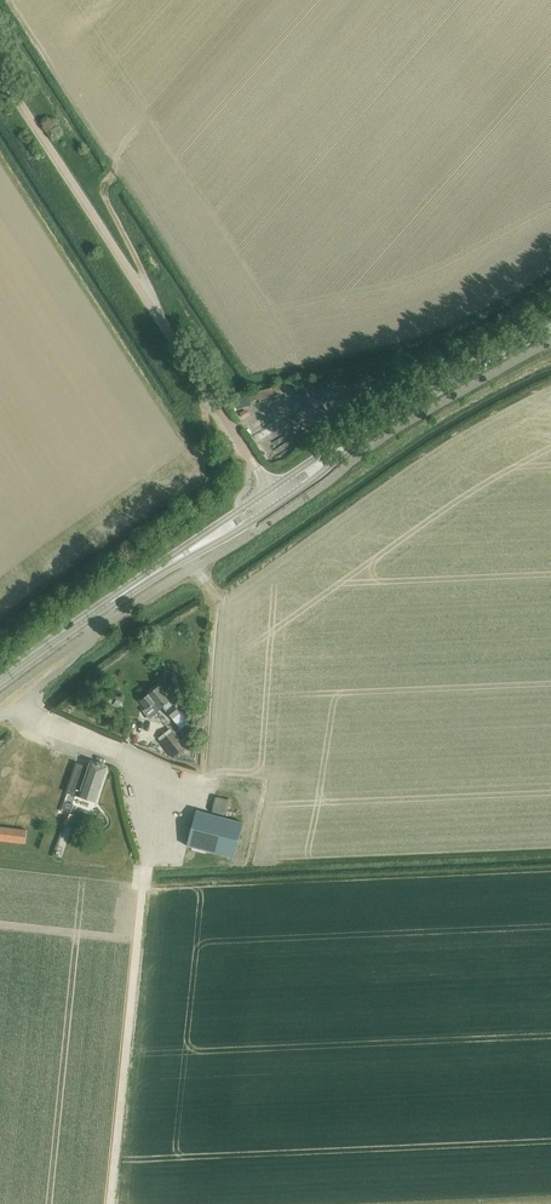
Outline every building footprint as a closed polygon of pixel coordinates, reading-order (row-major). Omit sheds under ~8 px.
[(245,411),(239,415),(242,421),(248,417),(245,411)] [(160,686),(141,700),(146,708),(144,710),(150,718),(166,706),(169,710),(168,711),(173,718),(180,713),(175,705),(174,706),(171,702),(171,701),(160,686)] [(174,758),(186,749),(172,731),(160,741),(174,758)] [(89,767),(77,763),(68,792),(80,796),(80,797),(96,802),(108,766),(91,761),(89,767)] [(225,815),(229,800),(216,797),(212,812),(225,815)] [(234,858),(243,823),(197,810),(187,845),(234,858)] [(69,825),(73,813),(68,811),(64,823),(69,825)] [(27,830),(0,827),(0,840),(26,843),(27,830)]
